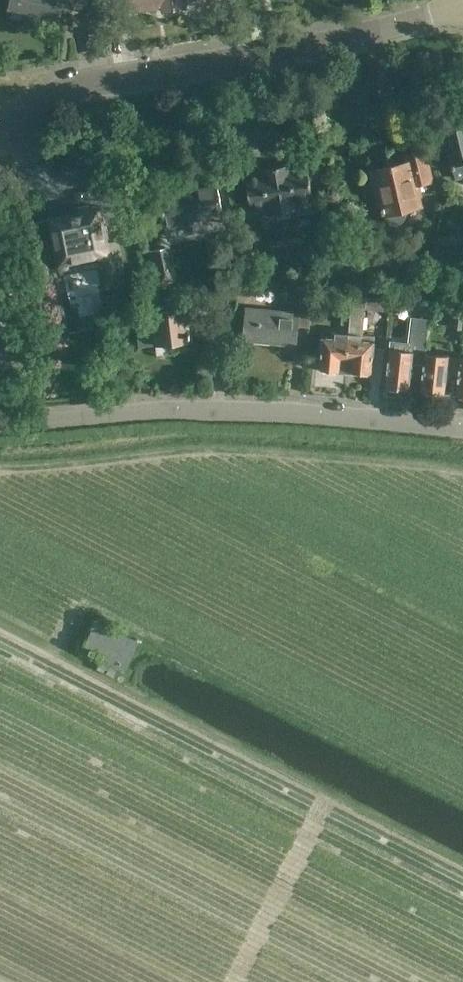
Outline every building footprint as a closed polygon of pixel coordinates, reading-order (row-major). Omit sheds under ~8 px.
[(58,17),(60,4),(89,3),(89,0),(11,0),(10,5),(58,17)] [(134,10),(155,6),(154,4),(162,3),(163,9),(185,6),(184,1),(193,0),(132,0),(134,10)] [(445,130),(450,150),(449,150),(456,177),(462,176),(462,126),(445,130)] [(395,163),(374,168),(380,191),(376,192),(378,203),(382,203),(385,215),(404,210),(404,208),(420,205),(418,195),(421,194),(418,183),(431,180),(424,150),(393,157),(395,163)] [(300,212),(319,209),(316,195),(313,195),(307,164),(292,167),(291,163),(276,166),(276,170),(246,175),(252,209),(267,207),(268,214),(294,210),(294,209),(299,208),(299,209),(300,212)] [(224,214),(215,175),(190,180),(191,184),(158,191),(166,227),(224,214)] [(98,208),(51,218),(62,270),(103,261),(107,285),(123,281),(115,242),(106,244),(98,208)] [(309,326),(312,291),(301,290),(299,310),(297,310),(297,313),(246,308),(244,337),(295,343),(297,325),(309,326)] [(350,326),(349,331),(346,371),(354,371),(354,375),(366,376),(366,373),(370,373),(371,359),(372,359),(374,341),(361,340),(362,332),(364,307),(389,309),(390,298),(390,297),(352,294),(351,312),(350,326)] [(413,363),(423,364),(424,352),(430,305),(421,304),(420,317),(409,316),(408,330),(412,331),(411,343),(406,343),(405,350),(391,348),(386,383),(387,383),(390,387),(397,388),(399,385),(410,387),(413,363)] [(138,313),(142,345),(170,341),(170,347),(191,345),(188,321),(193,321),(191,307),(152,311),(138,313)] [(462,330),(462,312),(451,310),(450,317),(451,318),(449,329),(462,330)] [(350,324),(351,312),(342,311),(341,324),(350,324)] [(336,370),(346,371),(349,331),(336,330),(336,338),(321,336),(320,355),(321,355),(320,368),(323,369),(323,371),(336,373),(336,370)] [(424,352),(423,364),(424,364),(421,388),(422,388),(425,391),(432,392),(434,389),(444,391),(446,374),(450,374),(450,375),(456,376),(456,369),(459,370),(460,358),(449,357),(449,355),(427,352),(424,352)] [(101,659),(97,668),(114,676),(118,667),(125,671),(140,639),(96,619),(87,637),(84,636),(80,645),(83,646),(82,650),(101,659)]
